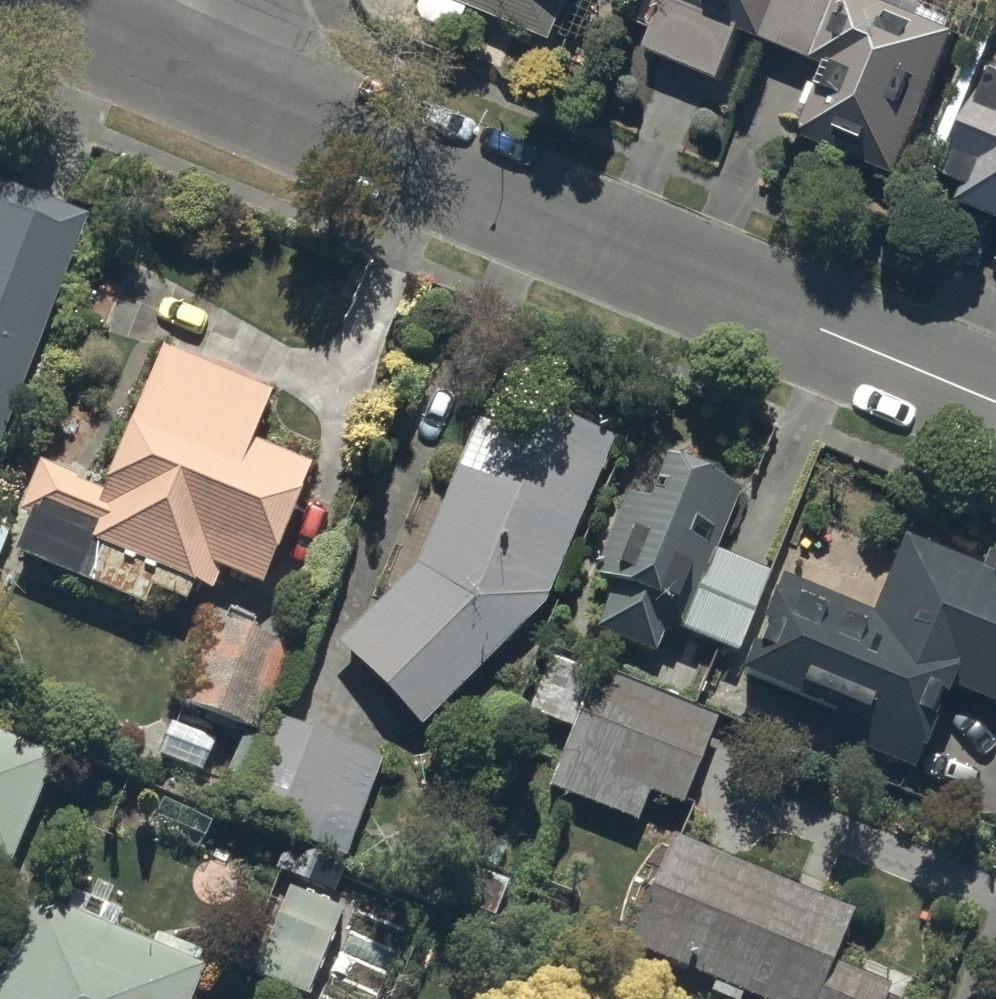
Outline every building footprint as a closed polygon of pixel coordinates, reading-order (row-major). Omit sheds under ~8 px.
[(553,41),(570,0),(453,0),(553,41)] [(783,0),(670,0),(648,52),(722,82),(743,33),(765,42),(783,0)] [(898,178),(957,36),(870,0),(783,0),(765,42),(831,69),(802,139),(898,178)] [(995,70),(951,179),(971,187),(963,207),(995,221),(995,71),(995,70)] [(87,219),(0,186),(0,448),(87,219)] [(221,575),(261,591),(312,470),(252,445),(273,397),(163,352),(104,494),(40,467),(19,516),(30,521),(15,557),(144,611),(152,593),(187,608),(194,590),(212,597),(221,575)] [(340,647),(422,731),(546,608),(614,442),(532,408),(498,489),(458,471),(416,571),(340,647)] [(596,634),(656,659),(668,630),(682,636),(741,495),(666,464),(648,507),(627,498),(594,578),(616,587),(596,634)] [(782,581),(740,680),(834,719),(825,740),(914,776),(950,691),(995,710),(995,580),(905,542),(873,618),(782,581)] [(212,623),(180,708),(259,738),(291,653),(212,623)] [(598,674),(551,791),(637,827),(650,797),(682,810),(717,722),(598,674)] [(349,856),(384,763),(274,723),(240,816),(349,856)] [(214,745),(169,727),(154,763),(200,781),(214,745)] [(11,870),(55,759),(0,737),(0,866),(11,870)] [(741,998),(889,998),(891,992),(835,969),(856,919),(674,843),(628,952),(741,998)] [(309,998),(344,916),(290,894),(255,977),(309,998)] [(207,974),(37,903),(0,991),(0,998),(196,998),(207,974)]
